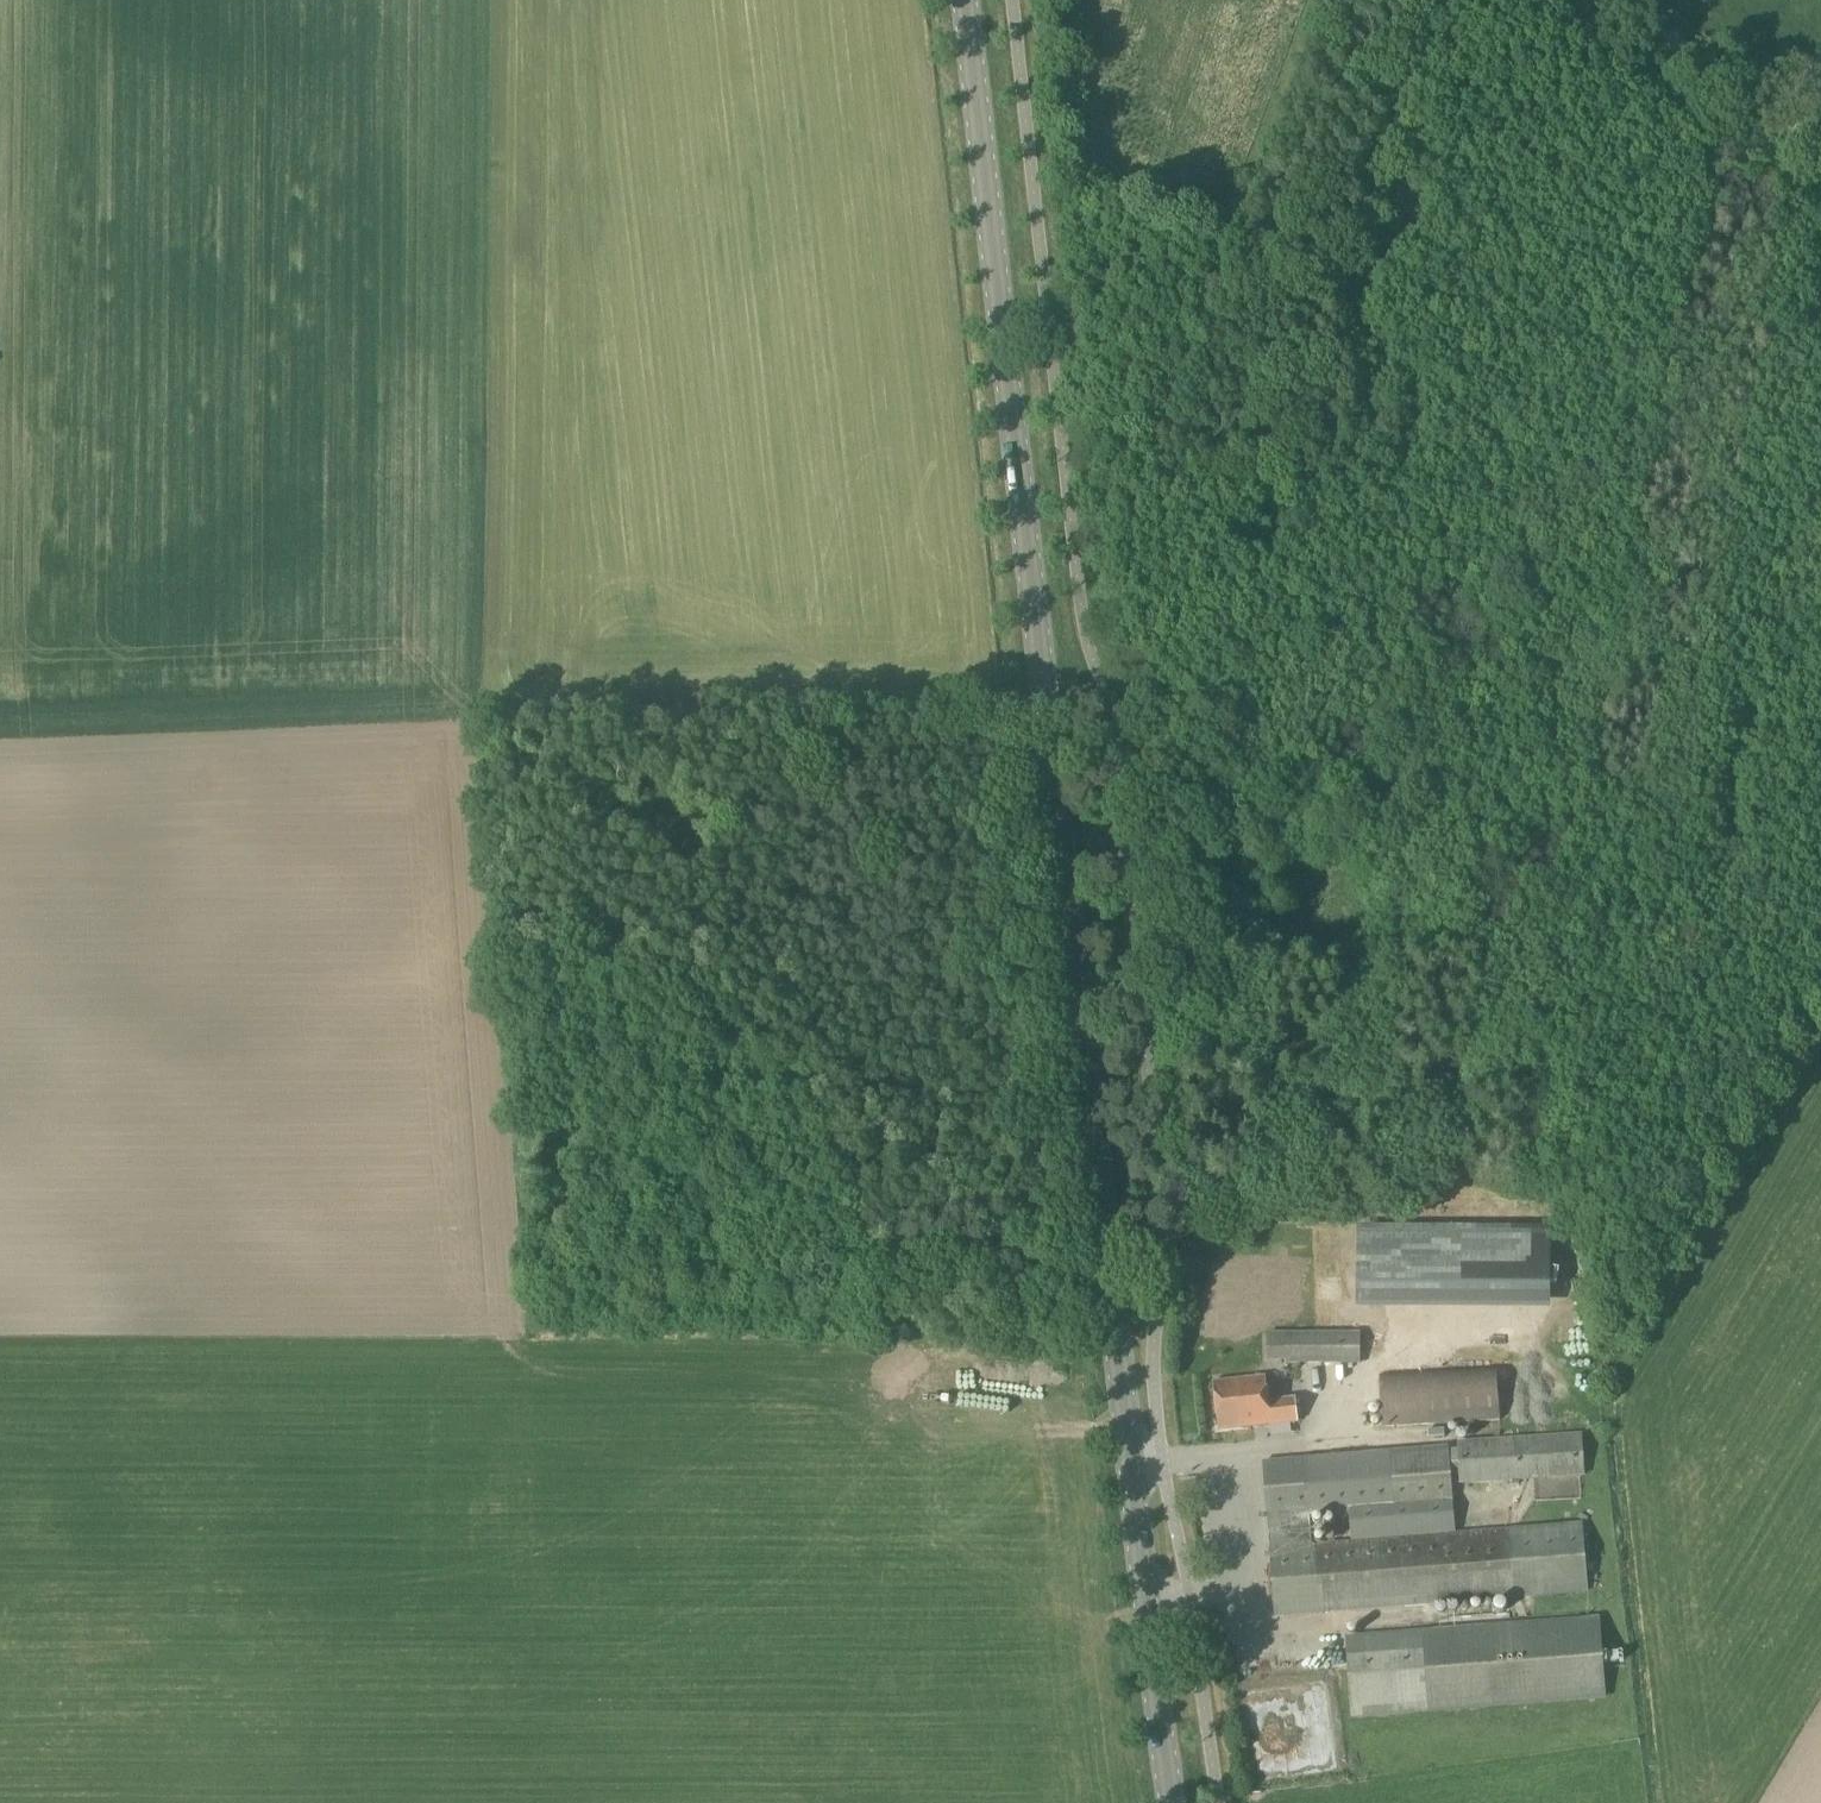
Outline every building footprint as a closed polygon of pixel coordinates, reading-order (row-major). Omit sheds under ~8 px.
[(1284,1364),(1360,1365),(1360,1334),(1285,1333),(1284,1364)] [(1380,1375),(1383,1428),(1501,1421),(1498,1368),(1380,1375)] [(1214,1383),(1219,1430),(1298,1422),(1296,1399),(1269,1402),(1266,1377),(1214,1383)] [(1457,1481),(1458,1483),(1585,1475),(1583,1435),(1458,1443),(1459,1450),(1264,1462),(1277,1616),(1588,1591),(1582,1525),(1455,1535),(1451,1481),(1457,1481)] [(1349,1661),(1353,1718),(1606,1698),(1599,1619),(1347,1639),(1349,1661)] [(1343,1772),(1336,1692),(1251,1699),(1254,1734),(1284,1731),(1285,1741),(1303,1740),(1304,1756),(1319,1755),(1321,1774),(1343,1772)] [(1261,1768),(1287,1765),(1286,1752),(1259,1755),(1261,1768)]
